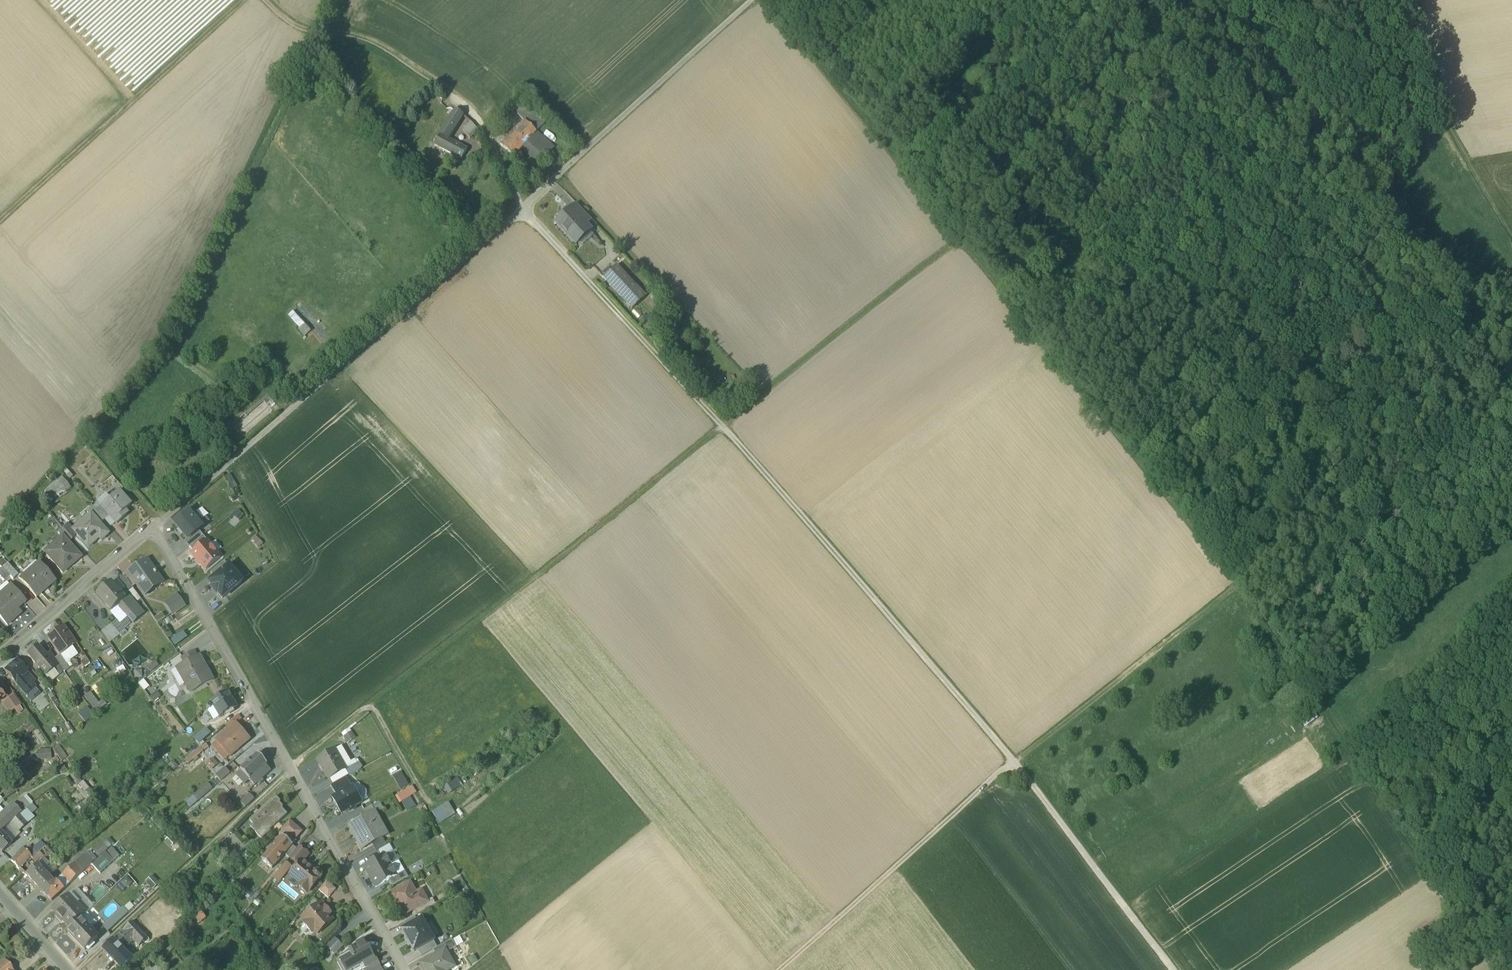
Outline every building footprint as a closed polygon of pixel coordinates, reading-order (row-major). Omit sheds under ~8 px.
[(525,100),(515,109),(524,118),(524,117),(525,118),(534,109),(525,100)] [(454,107),(439,132),(447,137),(463,112),(454,107)] [(534,109),(525,118),(535,129),(537,127),(544,120),(534,109)] [(519,127),(508,138),(506,136),(509,133),(508,132),(500,142),(512,154),(513,153),(521,145),(535,129),(525,118),(524,117),(524,118),(517,125),(519,127)] [(502,120),(496,127),(500,131),(501,131),(500,130),(506,124),(502,120)] [(477,127),(473,121),(465,128),(469,134),(477,127)] [(516,124),(508,132),(509,133),(506,136),(508,138),(519,127),(517,125),(516,124)] [(535,129),(521,145),(530,154),(532,152),(538,158),(545,151),(553,144),(547,138),(543,143),(540,140),(545,136),(541,131),(537,127),(535,129)] [(447,137),(439,132),(430,147),(456,162),(466,147),(447,137)] [(526,177),(520,181),(523,186),(529,182),(526,177)] [(576,213),(570,206),(556,220),(576,242),(591,228),(586,222),(585,223),(576,213)] [(582,208),(576,213),(585,223),(586,222),(591,218),(582,208)] [(645,293),(617,263),(604,275),(632,305),(645,293)] [(304,331),(310,327),(294,306),(288,310),(304,331)] [(59,481),(50,489),(54,494),(64,486),(59,481)] [(118,488),(101,503),(110,513),(117,522),(125,515),(122,511),(131,502),(118,488)] [(110,513),(101,503),(96,508),(104,518),(110,513)] [(96,508),(93,505),(87,510),(90,513),(91,512),(100,521),(104,518),(96,508)] [(191,506),(173,521),(187,537),(188,537),(198,528),(205,523),(200,518),(202,517),(196,511),(195,511),(191,506)] [(90,513),(84,518),(86,521),(75,530),(88,545),(99,535),(101,538),(109,531),(100,521),(91,512),(90,513)] [(73,537),(63,526),(58,530),(62,535),(63,534),(69,541),(73,537)] [(189,545),(203,533),(198,528),(188,537),(187,537),(184,539),(189,545)] [(189,545),(193,550),(206,539),(207,538),(203,533),(189,545)] [(69,541),(63,534),(62,535),(45,550),(63,571),(82,555),(69,541)] [(205,566),(220,555),(206,539),(193,550),(192,551),(205,566)] [(153,571),(144,558),(130,569),(138,579),(146,591),(160,582),(162,580),(157,572),(155,569),(153,571)] [(215,576),(229,565),(224,559),(210,571),(215,576)] [(18,574),(8,561),(3,566),(10,574),(14,578),(18,574)] [(39,562),(21,578),(37,595),(55,580),(39,562)] [(215,576),(209,581),(213,586),(211,587),(216,593),(218,592),(222,596),(242,580),(235,573),(238,571),(231,563),(229,565),(215,576)] [(0,568),(0,575),(4,579),(10,574),(3,566),(0,568)] [(130,569),(124,573),(131,584),(138,579),(130,569)] [(124,573),(116,579),(124,588),(123,589),(126,592),(133,587),(131,584),(124,573)] [(124,588),(116,579),(113,583),(120,591),(123,589),(124,588)] [(110,581),(97,592),(111,609),(118,603),(125,597),(120,591),(113,583),(110,581)] [(0,593),(0,615),(8,624),(15,618),(11,613),(25,600),(10,584),(0,593)] [(128,594),(125,597),(118,603),(133,621),(143,612),(128,594)] [(179,595),(167,603),(172,611),(184,603),(179,595)] [(119,621),(116,618),(111,622),(120,633),(125,629),(124,627),(130,621),(126,616),(119,621)] [(72,635),(65,624),(60,628),(67,639),(68,638),(72,635)] [(60,628),(48,636),(60,653),(72,645),(68,638),(67,639),(60,628)] [(170,636),(174,642),(186,634),(183,629),(170,636)] [(45,653),(38,644),(28,653),(44,673),(53,666),(53,665),(48,659),(48,658),(45,654),(45,653)] [(55,656),(50,649),(45,653),(45,654),(48,658),(48,659),(53,665),(53,666),(54,667),(60,663),(55,656)] [(193,650),(182,656),(185,662),(197,655),(193,650)] [(70,666),(60,653),(55,656),(60,663),(64,670),(70,666)] [(185,662),(176,667),(190,691),(213,678),(199,654),(197,655),(185,662)] [(27,670),(17,658),(5,667),(16,680),(27,671),(27,670)] [(151,670),(159,663),(155,658),(147,665),(151,670)] [(27,671),(16,680),(26,693),(36,685),(32,681),(34,680),(27,671)] [(144,677),(138,681),(142,687),(148,683),(144,677)] [(36,685),(26,693),(31,699),(41,691),(36,685)] [(227,691),(211,700),(206,705),(209,708),(213,704),(220,715),(220,716),(236,706),(227,691)] [(155,692),(149,698),(153,703),(159,697),(155,692)] [(14,693),(2,701),(9,711),(14,708),(19,704),(21,703),(14,693)] [(101,709),(94,699),(88,703),(96,713),(101,709)] [(220,715),(213,704),(209,708),(207,709),(213,719),(220,715)] [(93,717),(86,709),(79,714),(86,722),(93,717)] [(236,723),(216,739),(230,754),(249,738),(236,723)] [(344,737),(347,743),(354,738),(351,732),(344,737)] [(58,738),(53,741),(54,742),(49,745),(52,749),(64,740),(59,734),(56,736),(58,738)] [(59,749),(57,746),(55,748),(57,751),(56,752),(60,757),(64,754),(60,749),(59,749)] [(49,749),(40,750),(40,758),(50,757),(49,749)] [(334,749),(317,758),(328,776),(344,767),(334,749)] [(505,749),(499,756),(504,760),(510,753),(505,749)] [(257,753),(240,769),(241,770),(250,779),(266,764),(267,763),(257,753)] [(213,759),(208,763),(211,767),(216,763),(213,759)] [(358,761),(345,769),(348,774),(361,767),(358,761)] [(266,764),(250,779),(254,785),(271,770),(266,764)] [(17,767),(12,771),(17,777),(22,772),(17,767)] [(224,767),(215,775),(220,780),(230,772),(224,767)] [(241,770),(236,774),(244,784),(250,779),(241,770)] [(336,794),(351,786),(345,776),(330,784),(336,794)] [(79,782),(86,791),(90,788),(83,779),(79,782)] [(207,782),(194,794),(198,799),(212,787),(207,782)] [(397,791),(406,809),(415,804),(410,794),(416,790),(413,783),(397,791)] [(354,788),(353,785),(351,786),(336,794),(332,797),(341,813),(349,809),(350,810),(355,807),(354,805),(362,801),(360,798),(354,788)] [(249,793),(240,801),(245,806),(254,798),(249,793)] [(276,795),(250,820),(253,823),(250,826),(262,838),(270,830),(269,829),(287,813),(282,807),(283,806),(279,801),(280,800),(276,795)] [(22,796),(13,804),(20,812),(26,807),(30,804),(22,796)] [(112,797),(103,805),(108,811),(117,803),(112,797)] [(448,816),(455,812),(448,800),(441,804),(448,816)] [(1,831),(14,818),(20,812),(13,804),(3,813),(0,810),(0,831),(1,831)] [(372,804),(360,811),(364,817),(375,810),(372,804)] [(20,812),(14,818),(22,826),(34,815),(26,807),(20,812)] [(364,817),(348,825),(361,848),(388,834),(375,810),(364,817)] [(14,818),(1,831),(11,841),(20,833),(18,830),(22,826),(14,818)] [(290,820),(282,829),(294,839),(294,838),(301,830),(290,820)] [(294,839),(282,829),(279,833),(282,836),(282,835),(293,844),(296,840),(294,838),(294,839)] [(0,831),(0,850),(2,852),(12,843),(11,841),(1,831),(0,831)] [(282,836),(261,859),(272,868),(285,853),(292,845),(293,844),(282,835),(282,836)] [(42,841),(36,847),(40,851),(45,845),(42,841)] [(97,855),(107,849),(102,841),(92,847),(97,855)] [(389,843),(379,849),(382,855),(385,853),(392,849),(389,843)] [(292,845),(285,853),(289,857),(291,855),(297,849),(292,845)] [(308,854),(299,846),(297,849),(291,855),(299,862),(301,860),(302,861),(308,854)] [(25,849),(11,860),(18,867),(32,856),(25,849)] [(115,850),(110,855),(114,859),(119,855),(115,850)] [(51,851),(43,857),(49,863),(51,861),(56,856),(51,851)] [(106,851),(92,863),(100,872),(114,859),(110,855),(106,851)] [(382,855),(364,865),(370,876),(391,864),(385,853),(382,855)] [(51,861),(49,863),(43,857),(42,859),(53,871),(58,867),(51,861)] [(302,861),(301,860),(299,862),(297,865),(297,868),(294,868),(291,872),(292,875),(300,882),(299,884),(300,884),(301,888),(303,890),(306,890),(308,891),(317,880),(319,880),(321,877),(321,873),(318,871),(315,871),(302,861)] [(75,862),(62,873),(71,882),(82,870),(75,862)] [(286,862),(273,878),(278,882),(291,866),(286,862)] [(50,877),(37,863),(26,873),(39,886),(50,877)] [(391,864),(370,876),(375,886),(389,879),(396,874),(391,864)] [(396,874),(389,879),(392,885),(408,876),(404,870),(396,874)] [(300,882),(292,875),(289,879),(289,882),(294,886),(297,886),(299,884),(300,882)] [(159,885),(151,878),(146,883),(153,891),(159,885)] [(56,879),(43,891),(50,899),(64,887),(56,879)] [(335,888),(327,880),(319,890),(327,897),(335,888)] [(410,882),(389,894),(393,902),(396,901),(403,915),(414,909),(428,901),(427,900),(424,894),(418,892),(416,893),(410,882)] [(93,905),(77,889),(69,896),(84,913),(93,905)] [(252,894),(247,890),(243,895),(253,903),(257,898),(260,893),(255,889),(252,894)] [(69,896),(68,895),(53,909),(69,927),(80,918),(84,913),(69,896)] [(428,901),(414,909),(417,914),(436,904),(432,897),(427,900),(428,901)] [(261,901),(257,898),(253,903),(257,906),(261,901)] [(319,902),(312,908),(312,912),(308,911),(303,916),(306,919),(305,921),(306,924),(307,926),(309,928),(312,929),(314,930),(317,933),(332,920),(327,914),(329,913),(329,909),(327,907),(323,907),(319,902)] [(123,907),(103,926),(108,931),(128,912),(123,907)] [(201,911),(195,917),(199,922),(206,916),(201,911)] [(407,927),(418,921),(414,916),(404,922),(407,927)] [(97,937),(80,918),(69,927),(66,930),(84,949),(97,937)] [(433,940),(421,919),(418,921),(407,927),(402,929),(414,950),(418,948),(433,940)] [(148,937),(133,921),(124,929),(134,940),(139,945),(144,941),(148,937)] [(134,940),(124,929),(119,934),(130,943),(134,940)] [(119,934),(103,948),(123,969),(124,968),(133,962),(122,950),(130,943),(119,934)] [(334,937),(326,945),(330,949),(338,941),(334,937)] [(437,947),(433,949),(436,954),(445,949),(446,951),(456,946),(452,938),(437,947)] [(352,947),(355,952),(351,954),(350,953),(340,959),(346,969),(351,969),(364,962),(374,957),(373,956),(364,940),(352,947)] [(437,947),(433,940),(418,948),(421,955),(437,947)] [(470,940),(457,947),(460,954),(473,947),(470,940)] [(338,941),(330,949),(335,953),(342,945),(338,941)] [(421,963),(425,969),(447,969),(454,966),(446,951),(445,949),(436,954),(421,963)] [(374,957),(364,962),(367,967),(378,961),(374,955),(373,956),(374,957)] [(0,963),(0,969),(12,969),(4,960),(0,963)] [(367,967),(369,969),(374,969),(381,966),(378,961),(367,967)] [(124,968),(125,969),(139,969),(133,962),(124,968)]
